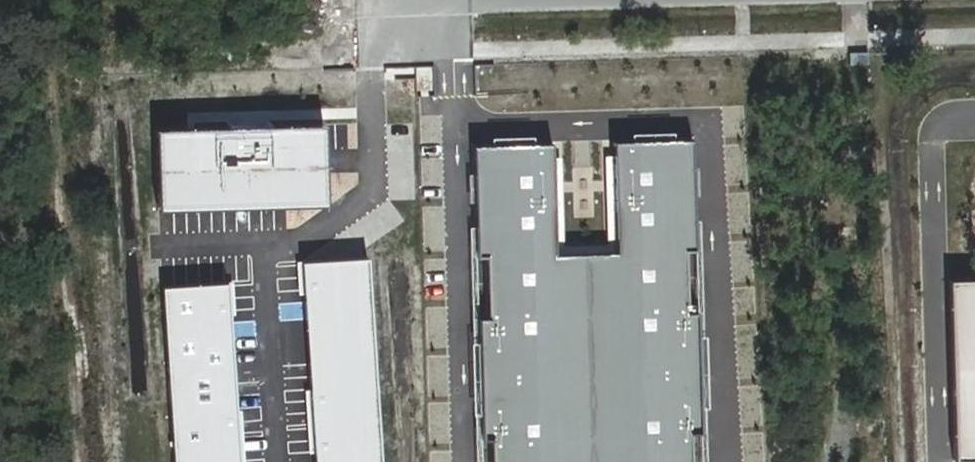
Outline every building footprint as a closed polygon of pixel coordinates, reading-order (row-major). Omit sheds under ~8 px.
[(320,126),(158,131),(160,206),(322,201),(320,126)] [(484,156),(495,461),(711,461),(700,149),(619,152),(622,238),(567,240),(564,153),(484,156)] [(366,256),(300,260),(313,461),(379,461),(366,256)] [(954,275),(959,456),(974,455),(974,274),(954,275)] [(226,282),(160,287),(172,461),(239,461),(226,282)]
